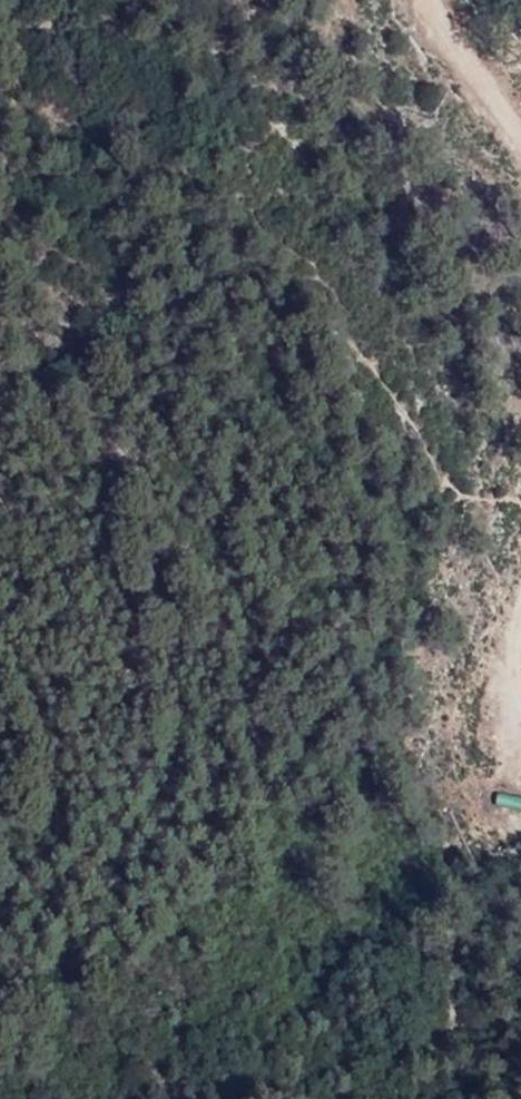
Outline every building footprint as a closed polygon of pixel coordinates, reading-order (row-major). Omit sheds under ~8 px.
[(520,808),(520,794),(495,794),(495,807),(520,808)]
